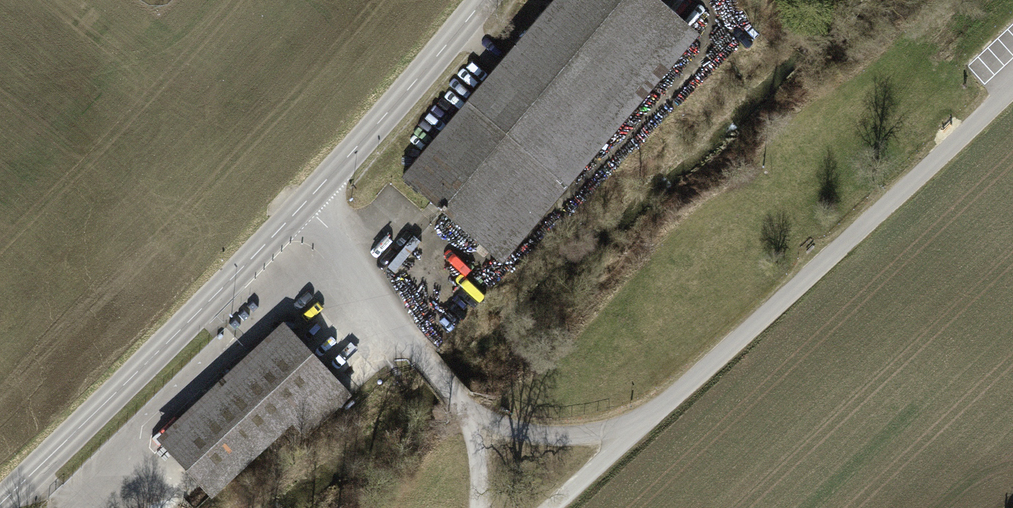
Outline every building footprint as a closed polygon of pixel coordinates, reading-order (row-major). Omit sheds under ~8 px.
[(660,0),(557,0),(407,176),(508,265),(707,39),(660,0)] [(292,325),(158,434),(218,502),(300,432),(311,440),(356,398),(292,325)]
